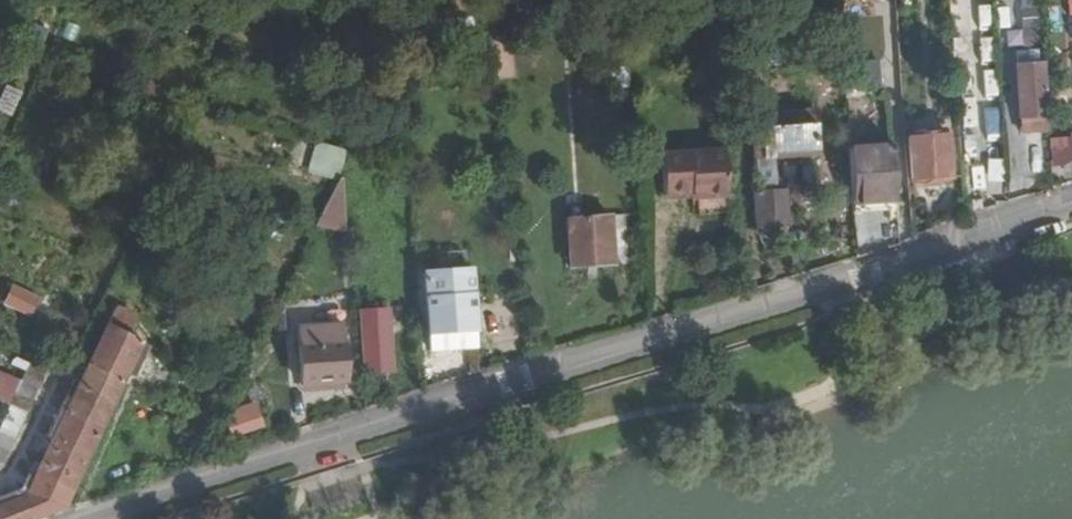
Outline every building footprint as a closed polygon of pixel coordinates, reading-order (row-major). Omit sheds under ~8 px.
[(1039,118),(1051,118),(1048,62),(1035,64),(1039,118)] [(891,63),(846,69),(847,75),(891,70),(891,63)] [(1039,118),(1035,64),(1011,66),(1014,109),(1020,109),(1020,120),(1039,118)] [(22,92),(6,85),(0,99),(0,108),(12,114),(22,92)] [(782,114),(782,129),(821,127),(820,112),(782,114)] [(853,180),(898,177),(894,121),(850,125),(853,180)] [(821,127),(782,129),(756,131),(759,195),(756,196),(760,229),(789,227),(785,192),(779,193),(778,161),(822,158),(821,127)] [(1053,167),(1071,160),(1071,133),(1045,143),(1053,167)] [(912,181),(956,179),(954,143),(947,143),(947,136),(910,138),(912,181)] [(666,154),(668,201),(696,200),(697,212),(727,212),(723,151),(666,154)] [(663,201),(668,201),(666,154),(660,154),(663,201)] [(339,208),(329,204),(322,220),(332,224),(339,208)] [(573,269),(617,265),(613,216),(569,219),(573,269)] [(428,296),(429,356),(468,355),(467,295),(428,296)] [(359,316),(369,371),(395,366),(385,312),(359,316)] [(50,505),(128,341),(96,326),(16,491),(0,497),(0,518),(16,518),(50,505)] [(304,381),(347,379),(346,344),(332,345),(331,326),(302,328),(304,381)] [(3,466),(49,370),(22,359),(0,404),(0,467),(3,466)] [(269,423),(263,409),(231,421),(237,435),(269,423)]
